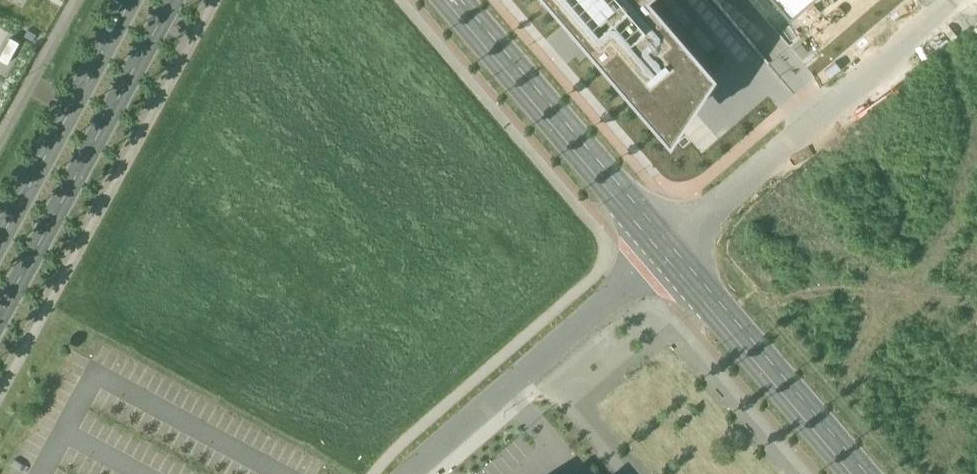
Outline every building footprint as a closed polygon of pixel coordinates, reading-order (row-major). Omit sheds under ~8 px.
[(569,18),(671,136),(717,68),(659,0),(554,0),(569,18)] [(788,12),(802,0),(777,0),(788,12)]
